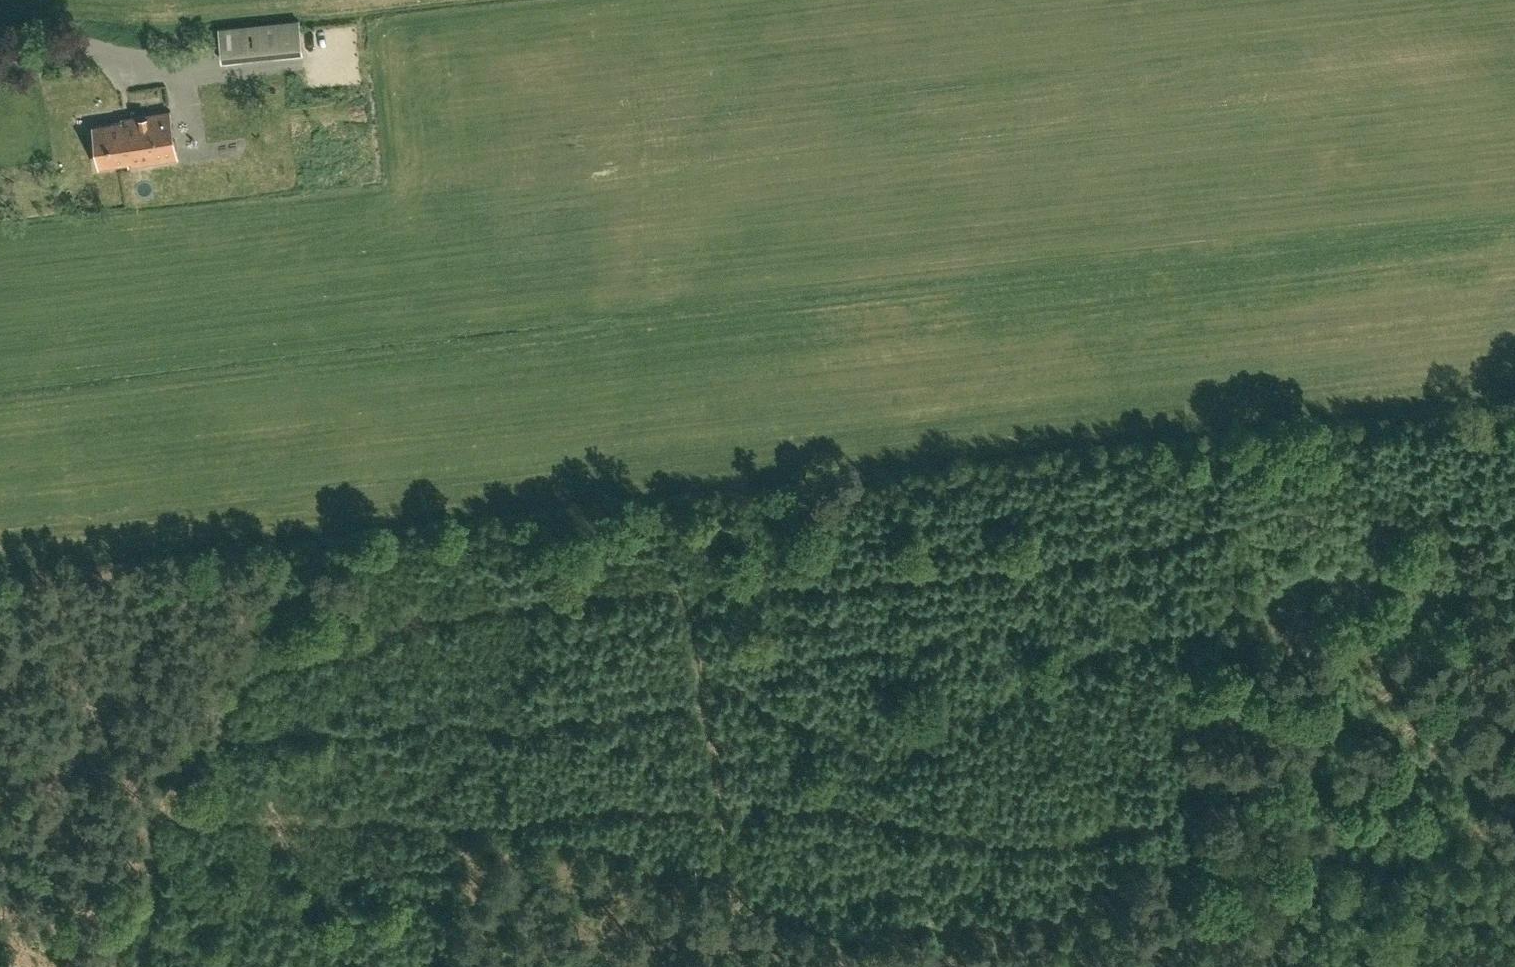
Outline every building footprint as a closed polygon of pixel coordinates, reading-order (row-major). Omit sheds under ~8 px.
[(228,60),(312,53),(311,39),(298,40),(297,22),(226,28),(228,60)] [(170,111),(122,118),(123,121),(93,126),(100,165),(129,161),(130,164),(178,156),(170,111)]
